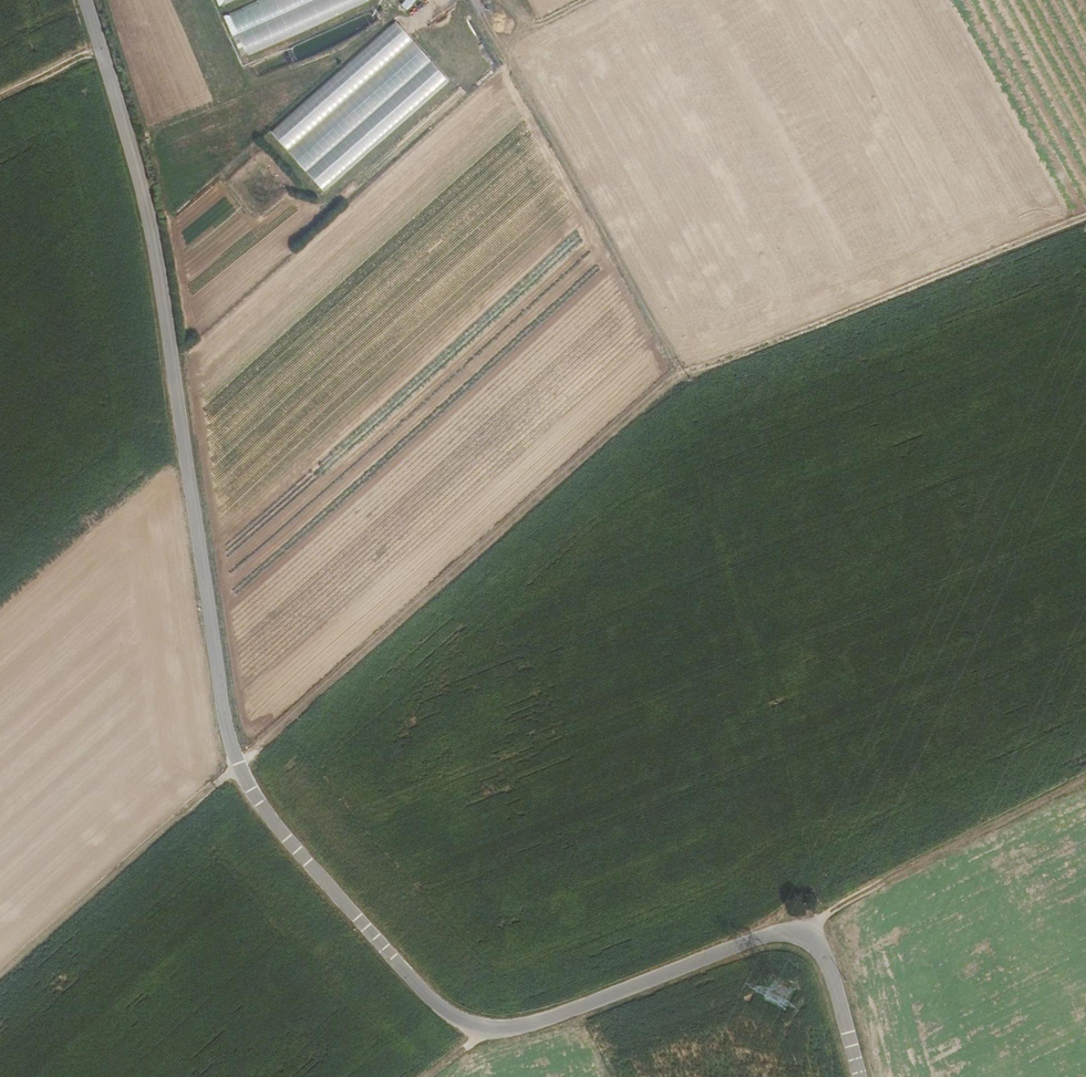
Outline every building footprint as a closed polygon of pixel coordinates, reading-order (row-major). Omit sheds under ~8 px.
[(230,13),(248,53),(367,0),(260,0),(230,13)] [(447,81),(396,22),(270,132),(321,191),(447,81)]
